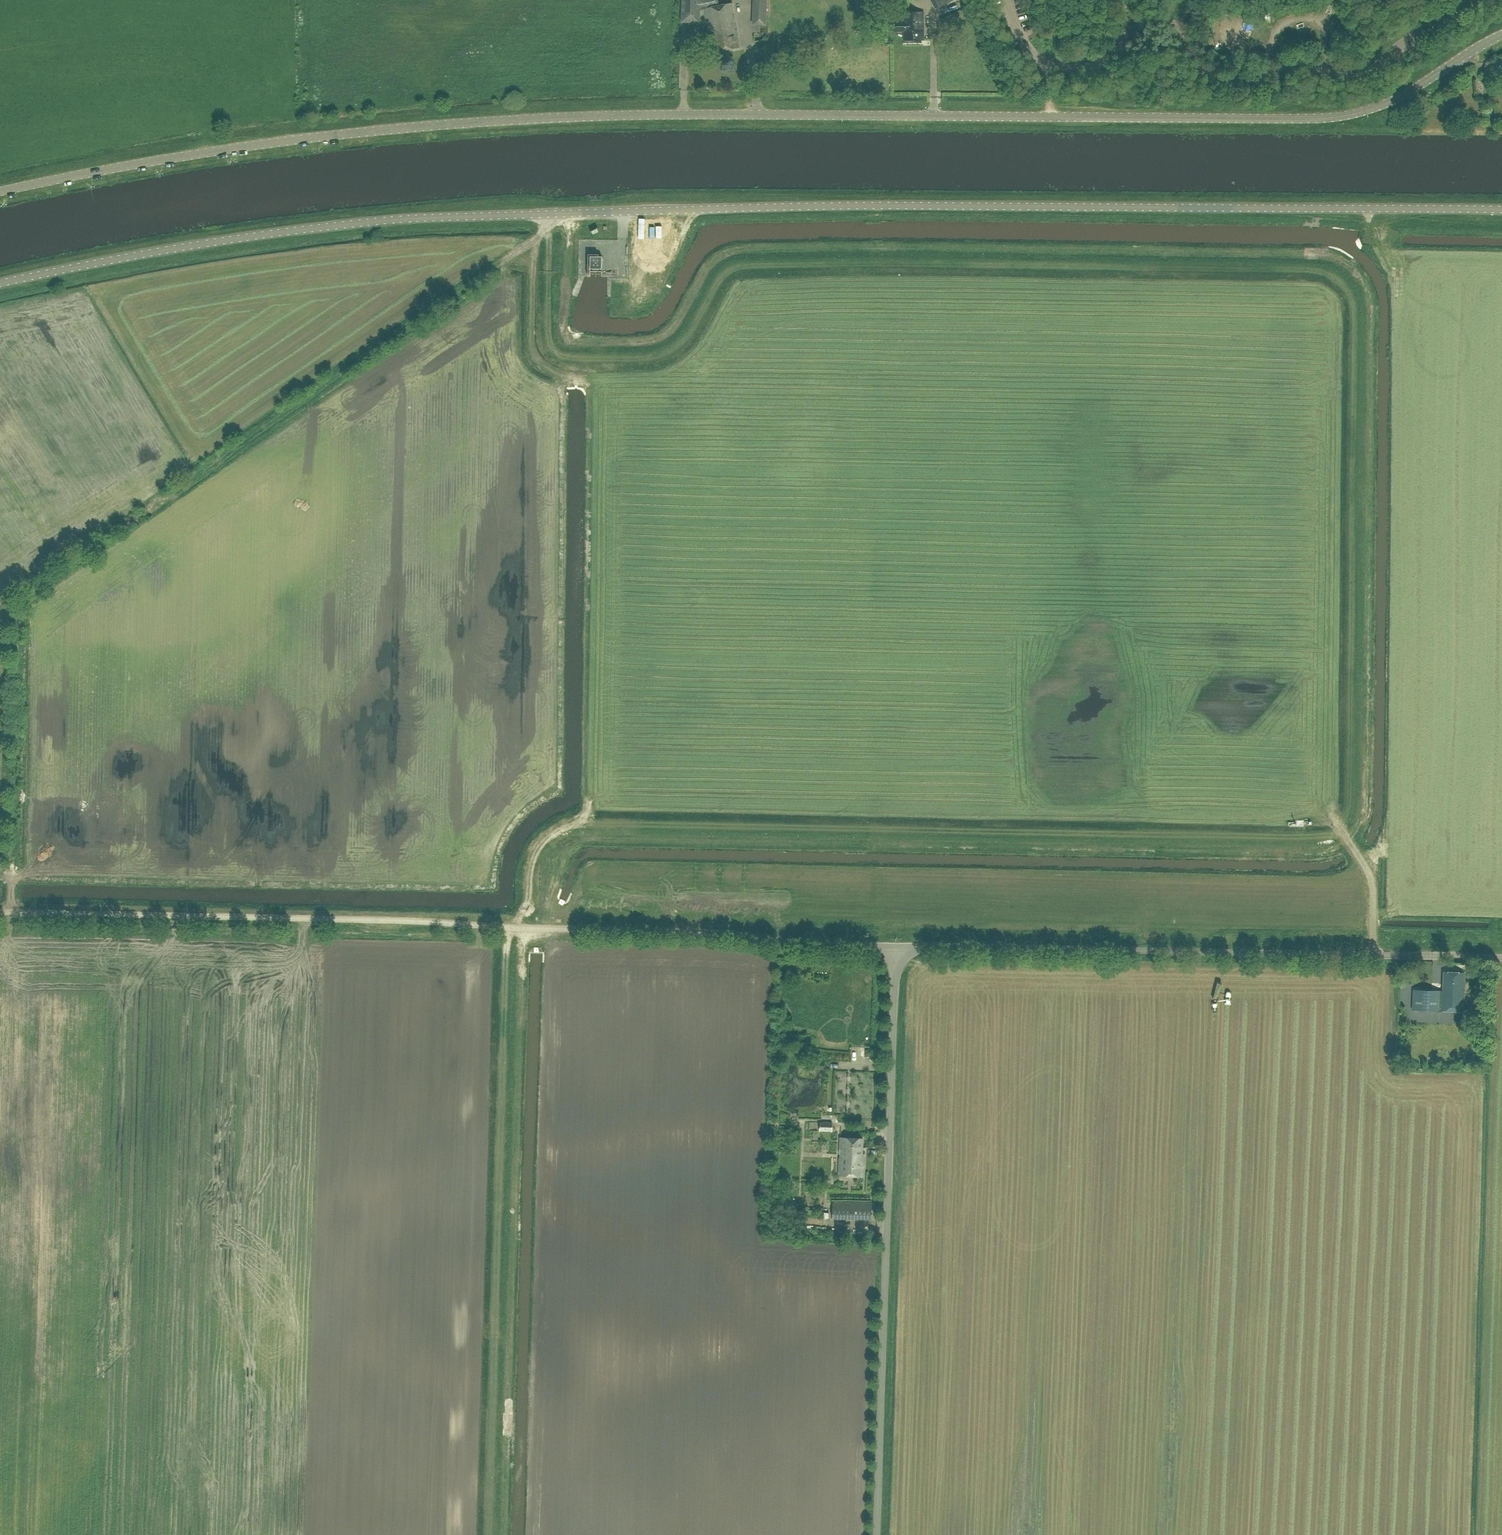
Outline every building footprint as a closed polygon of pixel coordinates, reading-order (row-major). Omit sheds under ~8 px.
[(681,22),(699,22),(699,10),(704,9),(710,40),(713,39),(715,51),(738,47),(736,36),(738,36),(731,3),(718,6),(717,0),(682,0),(681,22)] [(753,24),(766,25),(766,0),(753,0),(753,24)] [(936,9),(954,0),(931,0),(936,9)] [(923,12),(904,12),(904,39),(923,39),(923,12)] [(602,256),(590,256),(590,269),(602,269),(602,256)] [(1465,973),(1443,972),(1442,991),(1413,990),(1412,1010),(1463,1012),(1465,973)] [(832,1123),(820,1122),(819,1132),(832,1132),(832,1123)] [(863,1138),(840,1137),(839,1176),(863,1177),(864,1154),(862,1154),(863,1138)] [(872,1204),(833,1204),(832,1218),(871,1219),(872,1204)]
